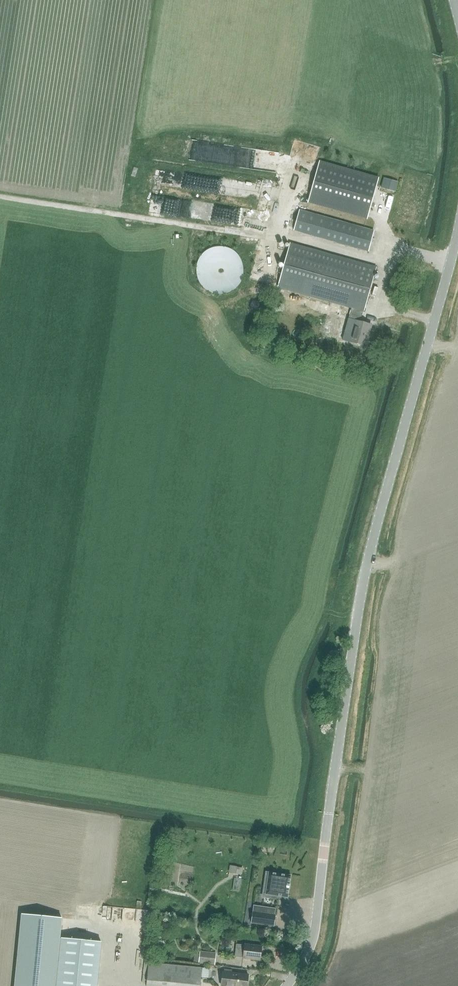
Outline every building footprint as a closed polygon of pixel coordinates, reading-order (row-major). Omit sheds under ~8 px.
[(320,161),(310,195),(369,212),(378,178),(322,162),(320,161)] [(381,187),(395,191),(398,182),(383,178),(381,187)] [(368,251),(373,230),(300,210),(293,231),(368,251)] [(344,306),(351,308),(363,311),(376,267),(312,249),(291,243),(277,286),(299,292),(344,306)] [(240,255),(232,249),(225,247),(221,247),(219,247),(217,248),(212,249),(210,250),(207,251),(206,252),(204,254),(202,257),(200,260),(199,263),(198,265),(198,268),(198,271),(199,274),(199,277),(201,282),(203,286),(206,288),(207,290),(212,292),(218,293),(225,293),(229,292),(233,291),(236,289),(239,286),(241,282),(244,277),(245,271),(244,264),(242,261),(240,255)] [(363,311),(351,308),(348,319),(355,321),(349,341),(365,346),(371,325),(360,322),(363,311)] [(266,871),(263,897),(273,899),(273,896),(290,897),(293,875),(266,871)] [(252,915),(251,922),(273,926),(274,918),(252,915)] [(101,942),(61,938),(57,985),(97,985),(101,942)] [(245,945),(236,944),(234,957),(243,958),(260,960),(262,946),(245,944),(245,945)] [(200,951),(199,963),(215,965),(216,953),(200,951)] [(202,967),(143,962),(142,983),(146,983),(146,985),(200,985),(201,977),(202,967)] [(202,967),(201,977),(208,978),(209,968),(202,967)] [(248,975),(248,974),(222,971),(220,985),(223,985),(247,985),(248,975)]
